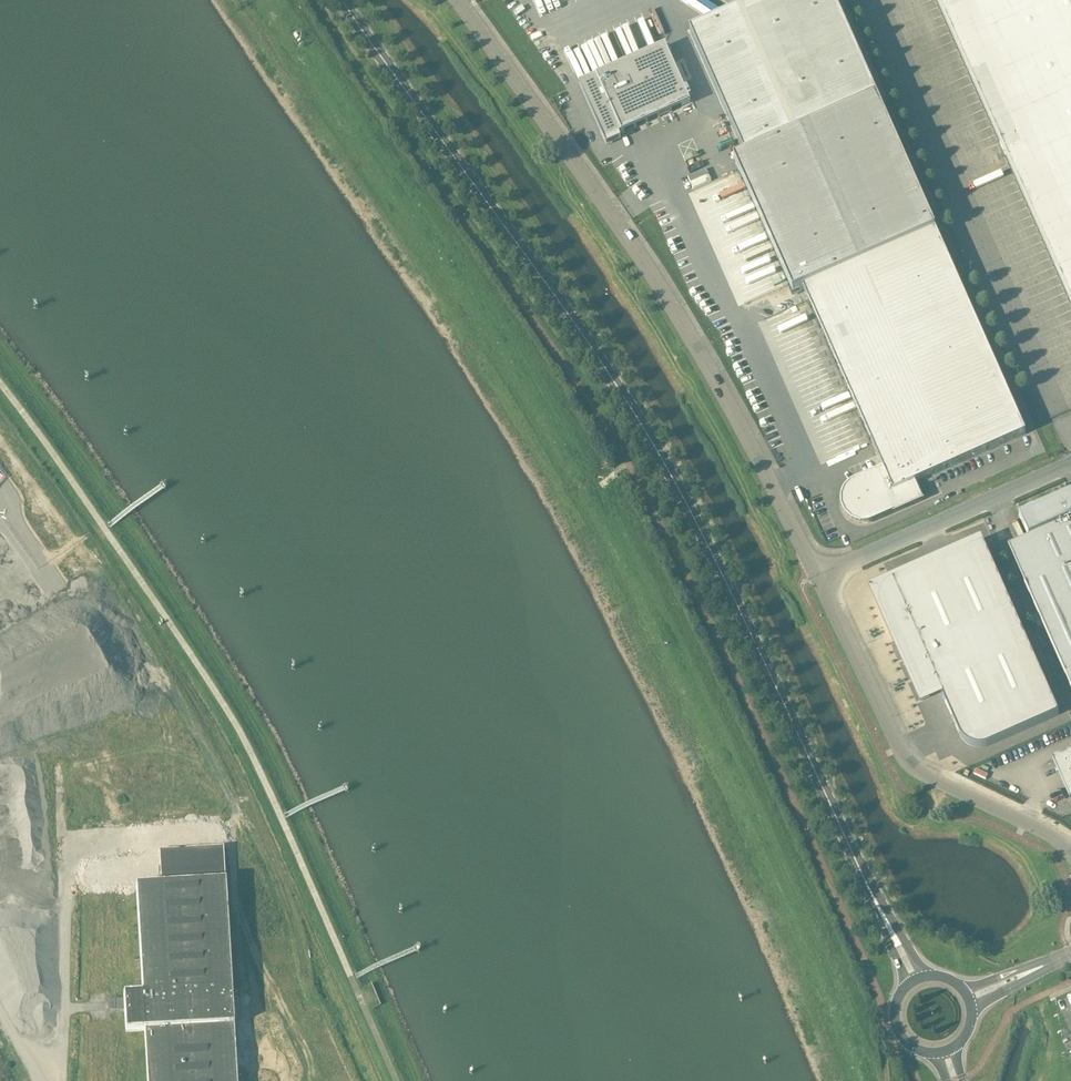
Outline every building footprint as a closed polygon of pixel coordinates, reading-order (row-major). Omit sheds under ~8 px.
[(691,35),(745,157),(735,161),(794,295),(804,290),(883,468),(854,481),(850,483),(847,486),(845,490),(843,493),(841,497),(841,502),(841,505),(842,509),(844,513),(846,516),(849,519),(852,521),(856,523),(860,524),(864,524),(868,524),(872,523),(926,499),(925,498),(922,499),(915,484),(1026,435),(936,231),(877,98),(833,0),(769,0),(691,35)] [(1070,304),(1070,0),(936,0),(1070,304)] [(666,46),(579,85),(605,142),(620,136),(691,104),(666,46)] [(573,82),(610,66),(607,59),(570,75),(573,82)] [(706,170),(688,178),(693,190),(712,182),(706,170)] [(817,402),(840,393),(821,344),(815,347),(812,340),(802,344),(801,342),(794,345),(817,402)] [(1019,517),(1045,574),(1025,583),(1070,687),(1070,494),(1019,517)] [(984,748),(986,747),(987,747),(1059,715),(984,544),(890,583),(889,584),(887,585),(885,586),(884,588),(883,589),(883,590),(882,591),(880,593),(880,595),(880,596),(879,598),(879,599),(879,600),(879,602),(879,604),(879,605),(879,606),(879,608),(880,609),(894,642),(895,641),(901,654),(920,646),(959,735),(960,737),(961,738),(962,739),(963,740),(964,742),(966,743),(967,744),(969,745),(971,746),(972,747),(973,747),(976,748),(977,748),(979,748),(981,748),(983,748),(984,748)] [(1070,799),(1070,751),(1053,759),(1070,799)] [(221,901),(220,901),(220,892),(212,893),(212,880),(221,880),(220,847),(155,849),(156,884),(127,885),(129,994),(113,994),(113,1032),(139,1031),(140,1080),(225,1080),(221,901)] [(2,906),(24,913),(28,903),(37,902),(40,893),(35,891),(34,860),(5,851),(0,851),(0,906),(2,906)]
